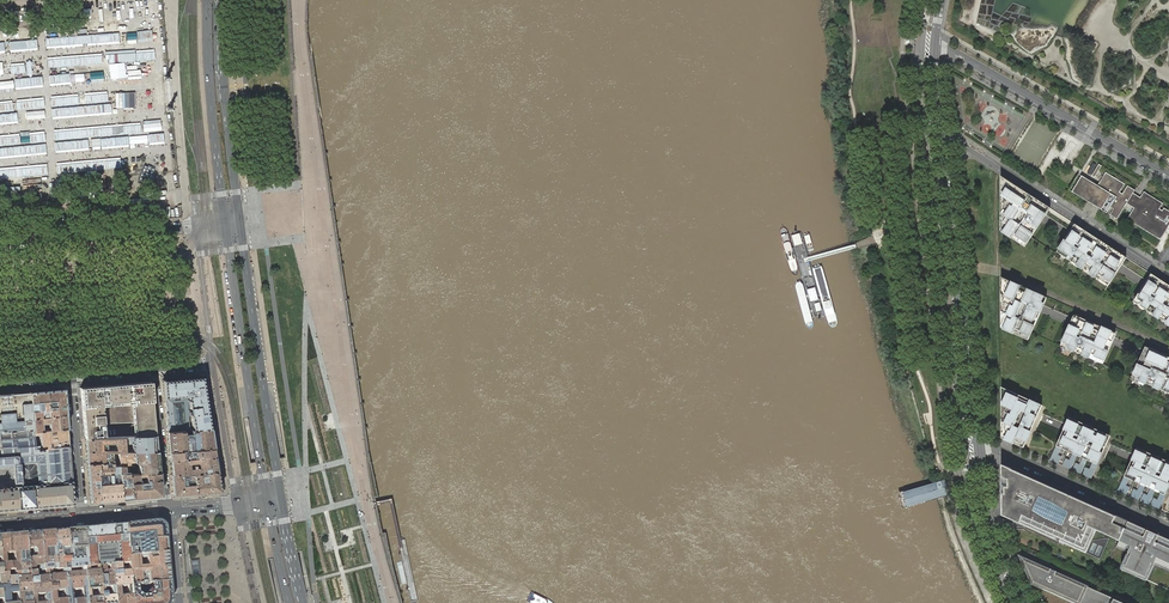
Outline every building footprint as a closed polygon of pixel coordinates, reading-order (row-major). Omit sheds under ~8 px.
[(139,31),(140,42),(155,41),(154,30),(139,31)] [(128,32),(53,38),(53,41),(63,41),(63,49),(84,47),(85,54),(115,52),(114,44),(129,43),(128,32)] [(129,33),(129,40),(138,40),(138,32),(129,33)] [(36,41),(7,42),(7,53),(37,51),(36,41)] [(156,50),(47,57),(47,68),(118,63),(119,80),(134,79),(133,61),(157,59),(156,50)] [(22,59),(22,68),(37,68),(37,59),(22,59)] [(109,72),(91,73),(92,80),(110,79),(109,72)] [(75,83),(82,82),(81,73),(73,74),(75,83)] [(73,74),(64,74),(64,83),(73,83),(73,74)] [(49,76),(49,86),(61,85),(60,75),(49,76)] [(9,92),(12,87),(21,86),(21,89),(22,88),(40,86),(39,78),(0,81),(0,92),(9,92)] [(47,175),(46,165),(12,168),(19,156),(46,154),(45,142),(44,131),(3,134),(3,124),(22,123),(21,112),(13,112),(12,101),(0,102),(0,178),(47,175)] [(24,112),(25,120),(43,119),(43,110),(24,112)] [(145,121),(145,131),(153,131),(153,121),(145,121)] [(132,124),(53,129),(54,141),(55,153),(78,151),(93,150),(93,159),(77,160),(77,161),(56,162),(57,173),(121,169),(120,157),(152,155),(152,149),(158,149),(158,144),(162,144),(161,133),(133,135),(132,124)] [(254,185),(251,173),(246,174),(249,186),(254,185)] [(1083,176),(1073,192),(1108,213),(1111,208),(1114,210),(1111,215),(1118,220),(1127,204),(1135,208),(1128,220),(1161,240),(1168,227),(1168,211),(1165,208),(1163,211),(1160,209),(1164,204),(1145,192),(1141,198),(1134,193),(1136,191),(1128,186),(1123,194),(1120,193),(1126,184),(1107,173),(1099,186),(1083,176)] [(1001,176),(1001,231),(1025,246),(1031,236),(1050,208),(1001,176)] [(272,204),(281,203),(280,193),(270,195),(272,204)] [(1075,224),(1057,252),(1108,285),(1117,272),(1126,258),(1075,224)] [(1134,302),(1168,325),(1168,285),(1152,274),(1142,288),(1134,302)] [(1047,298),(1001,277),(1001,301),(1001,328),(1028,340),(1041,312),(1047,298)] [(1070,325),(1061,345),(1103,364),(1112,345),(1117,334),(1074,315),(1070,325)] [(1132,377),(1168,394),(1168,357),(1146,347),(1141,358),(1132,377)] [(162,380),(164,398),(187,396),(192,430),(210,428),(202,377),(183,379),(183,378),(180,379),(177,379),(162,380)] [(83,423),(85,438),(104,437),(103,423),(102,421),(101,406),(132,403),(133,418),(134,422),(135,436),(155,435),(153,418),(152,402),(152,401),(150,382),(129,383),(112,385),(96,386),(80,388),(81,397),(82,407),(83,423)] [(1023,448),(1042,405),(1001,387),(1002,438),(1023,448)] [(38,391),(30,392),(31,404),(31,411),(32,418),(40,417),(40,410),(44,410),(47,409),(48,417),(52,416),(52,415),(65,414),(64,402),(63,389),(55,390),(38,391)] [(7,394),(0,394),(0,465),(12,464),(13,482),(14,486),(7,487),(5,487),(4,486),(0,486),(0,510),(17,508),(17,509),(26,508),(36,507),(73,503),(71,479),(71,477),(71,476),(70,472),(71,472),(70,470),(70,467),(70,465),(69,461),(70,461),(70,460),(69,460),(69,456),(69,454),(68,451),(69,451),(69,450),(68,447),(68,446),(51,447),(48,447),(40,448),(35,449),(34,446),(33,435),(33,431),(32,418),(31,411),(31,404),(30,392),(22,392),(7,394)] [(165,415),(167,432),(184,431),(191,430),(192,430),(187,396),(164,398),(165,415)] [(102,421),(133,418),(132,403),(101,406),(102,421)] [(40,417),(32,418),(33,431),(38,431),(41,430),(41,423),(48,422),(49,430),(66,428),(66,423),(65,418),(65,414),(52,415),(52,416),(48,417),(45,417),(40,417)] [(1110,436),(1069,418),(1067,423),(1050,460),(1059,464),(1062,457),(1057,455),(1061,448),(1073,453),(1070,461),(1066,459),(1063,465),(1071,469),(1077,455),(1083,458),(1080,465),(1076,463),(1073,470),(1081,473),(1087,460),(1093,462),(1090,470),(1086,468),(1083,474),(1091,478),(1110,436)] [(38,431),(33,431),(33,435),(39,434),(40,445),(34,446),(35,449),(40,448),(48,447),(48,442),(51,442),(51,447),(68,446),(67,437),(66,428),(49,430),(41,430),(38,431)] [(192,430),(191,430),(191,435),(191,442),(192,449),(195,449),(213,448),(210,428),(192,430)] [(184,431),(167,432),(168,447),(169,452),(185,450),(185,442),(191,442),(191,435),(191,430),(184,431)] [(155,435),(135,436),(132,436),(124,437),(124,443),(124,452),(132,452),(135,452),(142,452),(156,450),(156,443),(155,435)] [(104,437),(85,438),(85,445),(86,452),(111,452),(124,452),(124,443),(124,437),(104,437)] [(192,449),(192,453),(192,458),(195,458),(214,456),(213,448),(195,449),(192,449)] [(1129,478),(1141,484),(1138,491),(1134,489),(1131,496),(1141,500),(1147,486),(1151,488),(1148,496),(1145,494),(1142,501),(1149,504),(1155,490),(1161,493),(1158,500),(1154,498),(1151,505),(1159,509),(1168,487),(1168,462),(1137,448),(1135,454),(1118,490),(1127,494),(1130,488),(1126,486),(1129,478)] [(185,450),(169,452),(169,456),(169,460),(188,458),(192,458),(192,453),(192,449),(185,450)] [(157,461),(156,450),(142,452),(135,452),(136,464),(127,464),(127,465),(131,465),(131,470),(128,470),(128,471),(128,474),(129,474),(158,471),(157,461)] [(111,452),(86,452),(86,458),(87,463),(97,463),(104,463),(103,459),(106,459),(107,463),(112,463),(111,452)] [(132,452),(124,452),(111,452),(112,463),(113,466),(118,465),(127,464),(136,464),(135,452),(132,452)] [(214,456),(195,458),(192,458),(188,458),(169,460),(170,467),(171,475),(187,473),(192,473),(199,472),(205,472),(216,471),(214,456)] [(94,501),(98,501),(97,486),(97,485),(97,484),(97,482),(97,475),(97,463),(87,463),(88,473),(89,492),(90,502),(94,501)] [(119,476),(118,465),(113,466),(105,467),(104,463),(97,463),(97,475),(106,474),(107,483),(112,482),(111,476),(119,476)] [(127,465),(127,464),(118,465),(119,476),(119,482),(120,499),(126,499),(131,498),(130,484),(129,478),(129,474),(128,474),(128,471),(128,470),(127,467),(127,465)] [(1118,543),(1128,521),(1002,464),(1002,515),(1100,559),(1109,539),(1118,543)] [(131,498),(146,497),(160,496),(159,484),(158,471),(129,474),(129,478),(130,484),(131,498)] [(219,490),(216,471),(205,472),(199,472),(192,473),(193,478),(194,493),(206,492),(219,490)] [(187,473),(171,475),(172,485),(173,495),(176,494),(183,494),(190,493),(194,493),(193,478),(187,478),(187,473)] [(949,494),(945,481),(905,493),(905,495),(908,504),(908,506),(949,494)] [(115,500),(120,499),(119,482),(112,482),(107,483),(97,484),(97,485),(97,486),(98,501),(104,501),(115,500)] [(902,506),(908,504),(905,495),(899,496),(902,506)] [(1128,521),(1118,543),(1109,563),(1168,590),(1168,539),(1128,521)] [(140,524),(124,525),(127,557),(137,556),(145,556),(166,554),(165,548),(164,536),(163,530),(163,529),(163,528),(163,527),(162,527),(162,526),(161,525),(160,524),(159,523),(158,523),(157,523),(156,523),(155,523),(140,524)] [(119,565),(124,565),(128,564),(127,557),(124,525),(104,527),(83,529),(85,549),(85,557),(86,568),(87,568),(95,567),(97,567),(104,566),(108,566),(111,566),(119,565)] [(85,549),(83,529),(75,530),(66,530),(68,550),(71,550),(82,549),(85,549)] [(59,531),(52,532),(56,570),(56,571),(63,570),(68,570),(70,570),(69,564),(69,559),(69,558),(68,550),(66,530),(59,531)] [(53,570),(56,570),(52,532),(45,532),(38,533),(41,566),(42,571),(43,571),(46,571),(50,571),(51,570),(53,570)] [(31,533),(24,534),(26,550),(26,552),(26,559),(27,562),(28,572),(34,572),(42,571),(41,566),(38,533),(31,533)] [(26,550),(24,534),(20,534),(15,535),(19,573),(28,572),(27,562),(26,559),(26,552),(26,550)] [(19,573),(15,535),(11,535),(6,536),(8,554),(12,554),(13,563),(9,563),(9,571),(10,574),(13,574),(14,574),(19,573)] [(6,536),(2,536),(0,536),(0,567),(1,575),(6,574),(10,574),(9,571),(9,563),(5,564),(4,554),(8,554),(6,536)] [(166,561),(166,554),(145,556),(146,566),(138,567),(139,571),(146,570),(147,570),(167,568),(166,561)] [(137,556),(127,557),(128,564),(128,571),(139,571),(138,567),(137,556)] [(1020,556),(1032,583),(1076,602),(1125,602),(1056,572),(1057,571),(1051,568),(1050,570),(1020,556)] [(84,568),(86,568),(85,557),(83,557),(72,558),(69,559),(69,564),(70,570),(79,569),(84,568)] [(192,571),(193,575),(199,574),(198,561),(191,561),(192,571)] [(128,564),(124,565),(119,565),(111,566),(114,597),(114,598),(115,602),(131,602),(131,597),(130,586),(128,572),(128,571),(128,564)] [(111,566),(108,566),(104,566),(97,567),(97,571),(98,571),(99,589),(100,598),(101,602),(115,602),(114,598),(114,597),(111,566)] [(97,571),(97,567),(95,567),(87,568),(86,568),(84,568),(84,572),(84,573),(86,591),(89,590),(91,590),(97,590),(99,589),(98,571),(97,571)] [(86,599),(86,591),(84,573),(84,572),(84,568),(79,569),(70,570),(68,570),(63,570),(64,574),(64,575),(65,591),(66,600),(66,602),(87,602),(86,599)] [(167,572),(167,568),(147,570),(146,570),(147,573),(147,578),(147,581),(148,584),(150,584),(168,582),(168,579),(167,572)] [(46,571),(46,576),(49,602),(66,602),(66,600),(54,601),(53,592),(65,591),(64,575),(64,574),(63,570),(56,571),(56,570),(53,570),(51,570),(50,571),(46,571)] [(147,573),(146,570),(139,571),(128,571),(128,572),(130,586),(136,585),(141,585),(147,584),(148,584),(147,581),(147,578),(140,578),(140,574),(147,573)] [(28,572),(28,576),(30,593),(30,602),(49,602),(46,576),(46,571),(43,571),(42,571),(34,572),(28,572)] [(28,572),(19,573),(14,574),(14,577),(14,578),(16,593),(17,602),(30,602),(30,593),(28,576),(28,572)] [(16,593),(14,578),(14,577),(6,578),(7,587),(0,587),(1,598),(2,602),(17,602),(16,593)] [(168,582),(150,584),(151,592),(148,596),(140,597),(136,593),(136,590),(147,589),(147,584),(141,585),(136,585),(130,586),(131,597),(131,602),(170,602),(170,601),(170,600),(169,591),(168,582)] [(100,598),(99,589),(97,590),(91,590),(89,590),(86,591),(86,599),(87,602),(101,602),(100,598)]
